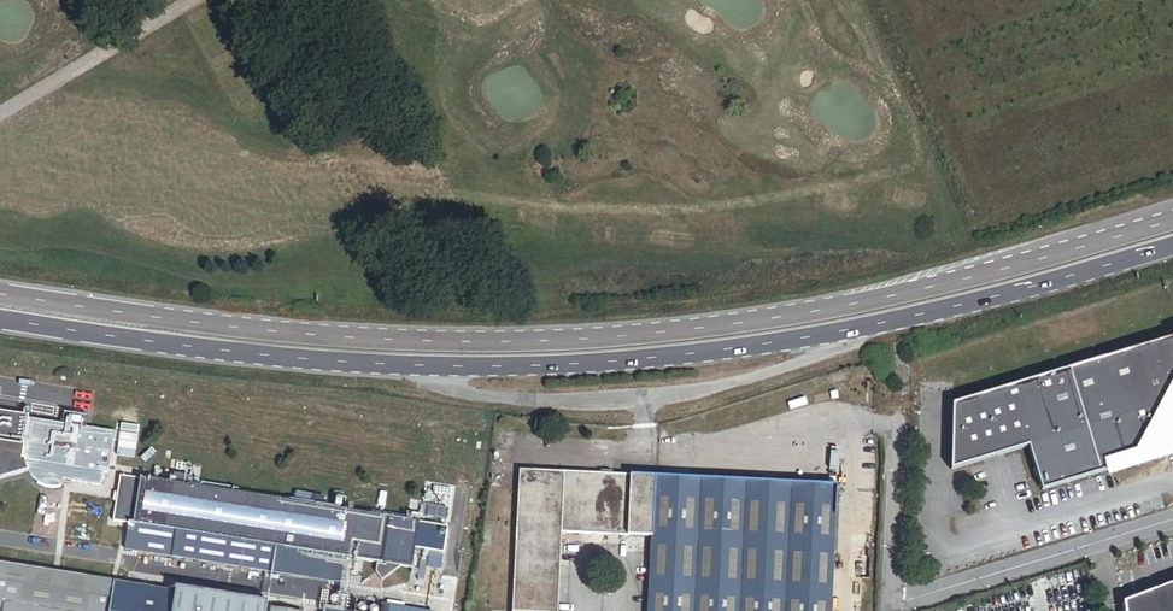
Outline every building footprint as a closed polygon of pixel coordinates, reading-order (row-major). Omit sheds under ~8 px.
[(1037,380),(1069,483),(1106,472),(1168,453),(1166,445),(1172,436),(1172,338),(1037,380)] [(1069,483),(1037,380),(952,405),(950,471),(1028,448),(1042,491),(1069,483)] [(29,419),(26,419),(27,415),(0,410),(0,478),(25,470),(21,461),(29,419)] [(65,481),(73,426),(65,425),(29,419),(21,461),(25,461),(30,475),(37,482),(37,486),(44,489),(51,490),(53,490),(58,490),(61,489),(62,480),(65,481)] [(412,569),(419,524),(303,505),(296,504),(109,473),(115,434),(84,428),(73,426),(65,481),(102,487),(96,520),(129,525),(124,549),(277,574),(278,566),(323,573),(326,555),(344,557),(377,564),(376,574),(382,581),(401,567),(412,569)] [(1166,445),(1168,453),(1106,472),(1108,477),(1172,457),(1172,436),(1166,445)] [(837,486),(520,470),(516,564),(515,574),(514,602),(513,610),(558,610),(562,533),(653,538),(649,610),(831,610),(837,486)] [(303,505),(305,498),(297,497),(296,504),(303,505)] [(429,554),(427,568),(442,571),(444,556),(429,554)] [(340,584),(344,557),(326,555),(323,573),(278,566),(277,574),(340,584)] [(175,593),(0,566),(0,603),(4,603),(3,610),(172,610),(175,593)] [(1123,603),(1124,610),(1172,610),(1172,584),(1123,603)] [(267,602),(176,588),(175,593),(172,610),(266,610),(267,602)] [(514,602),(505,602),(505,610),(513,610),(514,602)]
